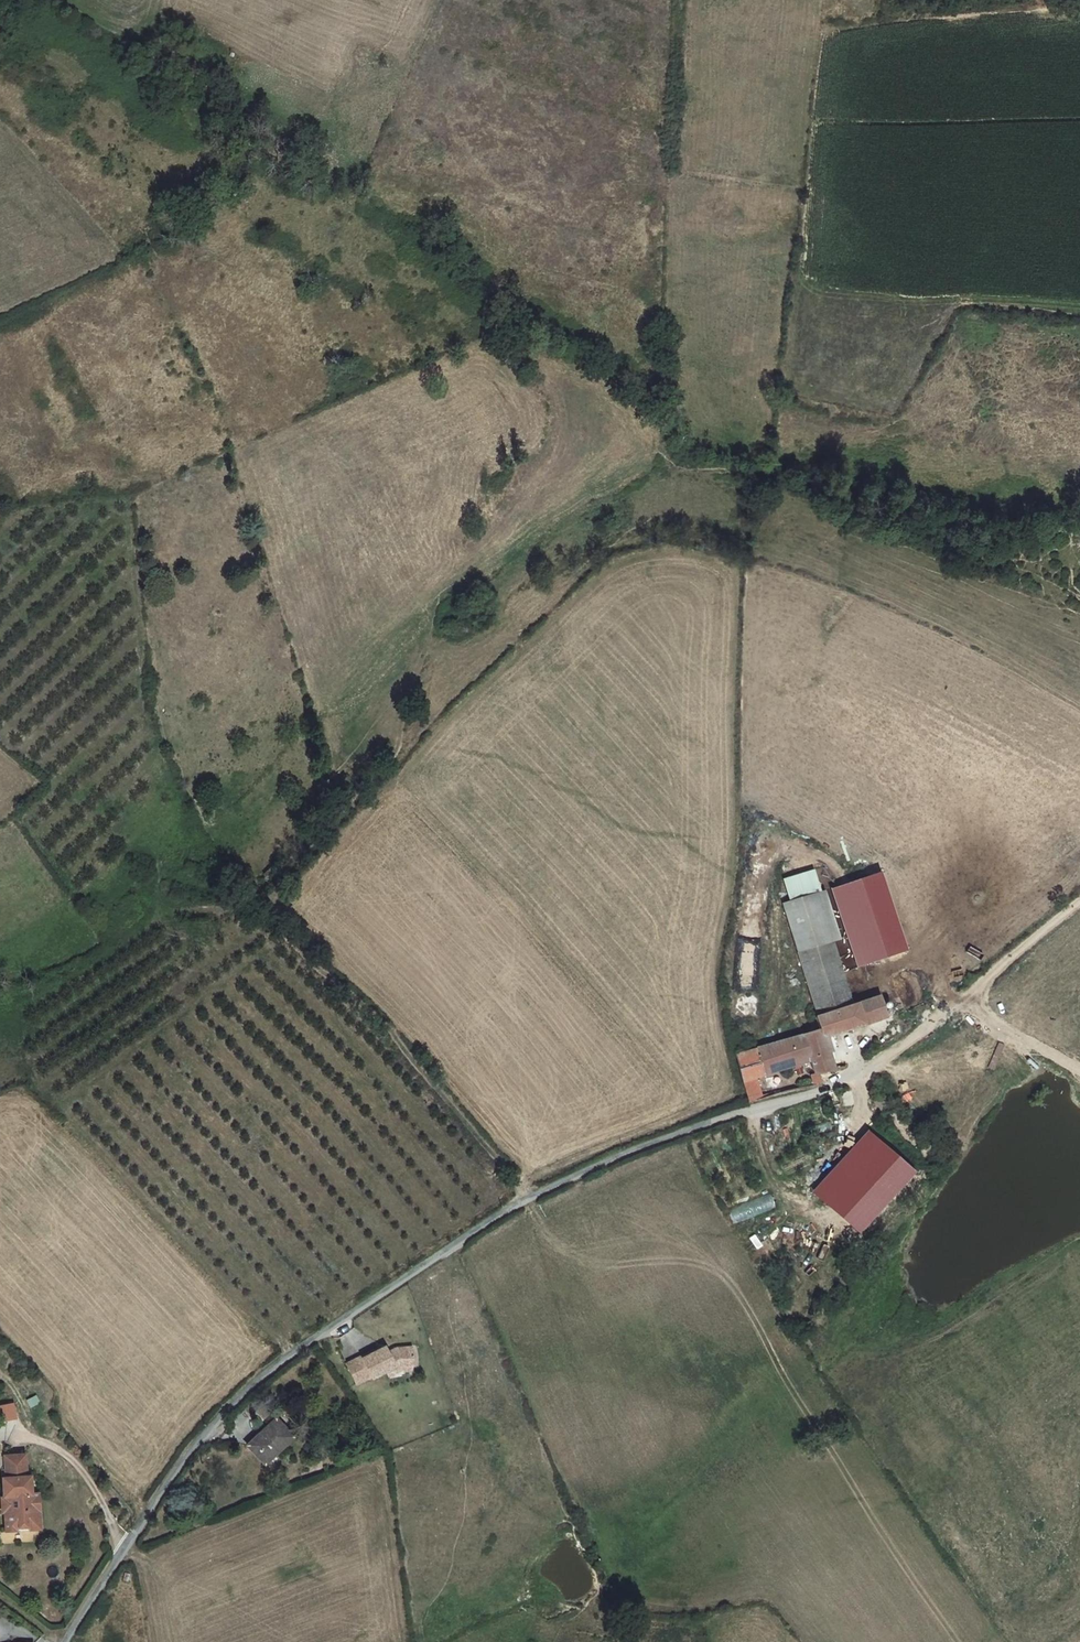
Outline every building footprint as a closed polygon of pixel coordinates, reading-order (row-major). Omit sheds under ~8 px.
[(456,580),(460,562),(449,560),(444,577),(456,580)] [(792,902),(822,893),(815,871),(785,880),(792,902)] [(883,873),(834,889),(858,966),(908,951),(883,873)] [(815,1014),(849,1003),(831,941),(838,939),(824,892),(822,893),(792,902),(782,905),(815,1014)] [(747,914),(758,916),(760,902),(750,900),(747,914)] [(263,919),(273,908),(266,901),(255,912),(263,919)] [(820,1028),(735,1055),(750,1101),(762,1097),(757,1079),(807,1063),(811,1077),(826,1072),(837,1069),(826,1036),(888,1016),(881,993),(849,1003),(815,1014),(820,1028)] [(811,1188),(857,1230),(912,1170),(866,1128),(811,1188)] [(728,1206),(732,1221),(776,1210),(772,1194),(728,1206)] [(365,1356),(350,1364),(360,1383),(400,1362),(403,1368),(411,1368),(412,1349),(399,1348),(390,1353),(387,1348),(366,1359),(365,1356)] [(252,1446),(267,1463),(278,1452),(295,1436),(280,1421),(252,1446)] [(25,1458),(5,1460),(6,1482),(3,1482),(4,1491),(2,1491),(3,1500),(11,1500),(12,1516),(5,1517),(6,1535),(33,1533),(32,1516),(39,1516),(38,1498),(32,1498),(32,1490),(31,1490),(30,1481),(27,1481),(25,1458)] [(3,1500),(1,1501),(2,1517),(5,1517),(12,1516),(11,1500),(3,1500)]
